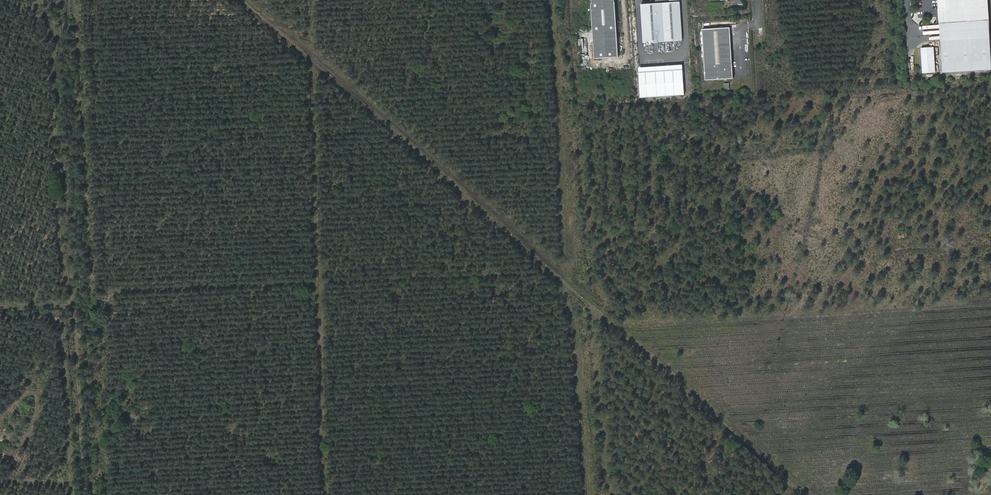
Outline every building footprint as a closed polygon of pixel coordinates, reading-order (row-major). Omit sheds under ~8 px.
[(596,58),(621,56),(616,0),(592,0),(596,58)] [(680,2),(671,2),(671,0),(656,0),(656,2),(641,3),(643,42),(683,40),(680,2)] [(990,0),(939,0),(944,72),(990,70),(990,7),(990,0)] [(730,76),(726,25),(699,27),(702,77),(730,76)] [(935,46),(922,48),(924,73),(937,72),(935,46)] [(640,96),(685,95),(684,65),(639,66),(640,96)]
